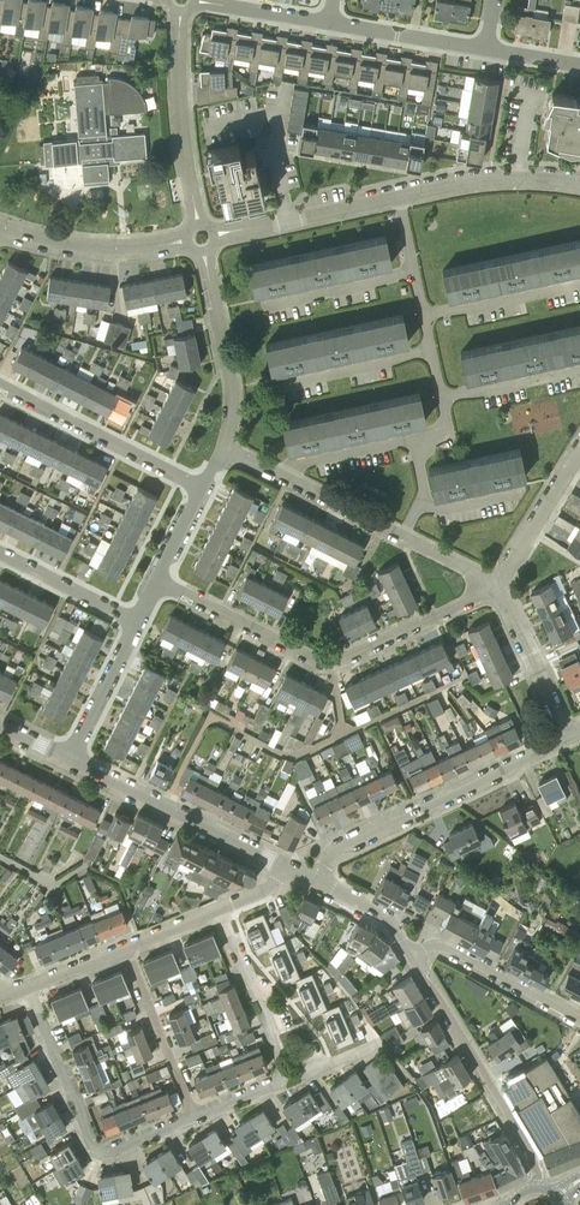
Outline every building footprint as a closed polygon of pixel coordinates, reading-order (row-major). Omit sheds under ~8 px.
[(20,0),(4,0),(1,19),(1,20),(16,22),(14,35),(23,37),(25,24),(24,23),(28,2),(20,1),(20,0)] [(45,0),(28,0),(28,2),(24,23),(25,24),(40,26),(37,39),(47,41),(49,28),(48,27),(52,6),(44,5),(45,0)] [(397,0),(380,0),(379,7),(396,10),(397,0)] [(396,10),(404,12),(404,11),(412,13),(414,0),(397,0),(396,10)] [(453,0),(436,0),(433,16),(441,18),(449,19),(450,19),(453,0)] [(450,19),(467,22),(470,0),(453,0),(450,19)] [(535,8),(536,0),(529,0),(528,7),(518,5),(513,30),(531,33),(535,8)] [(68,9),(69,4),(52,1),(52,6),(48,27),(49,28),(63,30),(61,43),(70,45),(72,32),(72,31),(75,10),(68,9)] [(569,22),(572,5),(570,5),(564,4),(561,20),(569,22)] [(91,13),(92,8),(76,5),(75,10),(72,31),(72,32),(87,34),(85,47),(88,48),(94,49),(96,35),(95,35),(99,14),(91,13)] [(572,5),(569,22),(577,23),(579,6),(572,5)] [(535,8),(531,33),(532,33),(539,34),(547,35),(549,18),(546,18),(547,11),(535,8)] [(115,17),(116,12),(100,9),(99,14),(95,35),(96,35),(111,38),(108,51),(117,53),(123,18),(115,17)] [(123,18),(117,53),(125,54),(126,54),(128,41),(133,42),(140,34),(145,35),(145,34),(153,35),(155,19),(148,18),(148,17),(132,15),(131,20),(123,18)] [(216,53),(213,70),(224,69),(224,70),(231,70),(233,63),(234,56),(233,56),(236,39),(225,37),(226,30),(212,28),(211,34),(205,33),(204,33),(199,50),(216,53)] [(248,70),(251,71),(249,82),(254,85),(257,67),(258,60),(261,43),(250,41),(251,34),(237,32),(236,39),(233,56),(234,56),(250,59),(249,65),(248,70)] [(258,60),(275,63),(274,70),(272,82),(280,80),(281,80),(284,64),(283,64),(286,47),(275,45),(276,39),(262,36),(261,43),(258,60)] [(298,78),(297,83),(305,85),(310,51),(300,49),(301,43),(287,40),(286,47),(283,64),(284,64),(300,67),(298,78)] [(308,68),(324,71),(323,82),(325,83),(325,88),(330,89),(335,55),(325,53),(326,47),(312,44),(310,51),(305,85),(306,85),(307,80),(308,68)] [(351,51),(336,49),(335,55),(330,89),(331,89),(331,84),(333,72),(350,75),(348,87),(350,87),(349,92),(355,93),(360,59),(350,58),(351,51)] [(117,53),(108,51),(107,59),(116,60),(117,53)] [(55,53),(47,52),(47,60),(55,60),(55,53)] [(116,60),(124,61),(124,60),(125,54),(117,53),(116,60)] [(356,88),(357,84),(358,76),(374,79),(373,86),(372,91),(372,96),(379,97),(385,63),(374,62),(376,55),(361,53),(360,59),(355,93),(356,93),(356,88)] [(386,57),(385,63),(379,97),(380,97),(381,92),(383,80),(399,83),(397,95),(396,100),(405,101),(406,97),(405,96),(410,68),(399,66),(400,59),(386,57)] [(406,97),(407,92),(408,86),(424,88),(423,95),(422,99),(421,104),(430,105),(431,101),(436,71),(435,71),(435,72),(424,70),(425,63),(411,61),(410,68),(405,96),(406,97)] [(213,70),(200,70),(201,85),(207,84),(208,101),(230,96),(237,95),(236,86),(224,86),(224,70),(224,69),(213,70)] [(99,78),(99,74),(77,76),(77,80),(74,81),(78,138),(75,138),(75,139),(53,141),(53,140),(43,140),(44,144),(39,144),(41,162),(45,162),(45,165),(82,162),(83,180),(83,185),(109,183),(108,164),(120,163),(120,159),(148,156),(146,133),(112,135),(112,139),(107,140),(105,112),(110,112),(110,113),(147,110),(145,102),(142,95),(137,88),(131,83),(124,79),(116,77),(108,77),(108,81),(103,82),(102,78),(99,78)] [(474,76),(472,90),(495,94),(498,80),(474,76)] [(254,85),(246,84),(244,93),(252,94),(254,85)] [(293,94),(307,97),(308,89),(294,87),(293,94)] [(495,94),(472,90),(470,103),(493,107),(495,94)] [(307,97),(293,94),(291,101),(306,104),(307,97)] [(548,100),(540,118),(548,119),(545,139),(567,149),(567,150),(579,149),(579,97),(576,96),(576,98),(558,95),(556,101),(548,100)] [(354,98),(352,105),(360,107),(361,100),(354,98)] [(306,104),(291,101),(290,108),(305,111),(306,104)] [(415,105),(407,103),(406,111),(414,112),(415,105)] [(446,104),(437,103),(435,111),(444,112),(446,104)] [(491,120),(493,107),(470,103),(467,116),(491,120)] [(402,105),(394,104),(393,111),(400,113),(402,105)] [(423,113),(424,105),(417,104),(416,112),(423,113)] [(305,111),(290,108),(289,115),(304,118),(305,111)] [(304,118),(289,115),(288,122),(302,125),(303,122),(304,118)] [(434,116),(433,123),(441,125),(442,117),(434,116)] [(485,133),(489,134),(491,120),(467,116),(467,117),(465,130),(485,133)] [(302,125),(288,122),(287,130),(301,132),(302,125)] [(299,148),(312,150),(316,125),(303,122),(302,125),(301,132),(299,148)] [(436,125),(428,124),(425,137),(434,138),(436,125)] [(317,125),(316,125),(312,150),(313,150),(313,149),(326,151),(330,128),(317,125)] [(339,154),(343,130),(330,128),(326,151),(339,154)] [(460,129),(458,143),(483,147),(485,133),(465,130),(460,129)] [(353,156),(357,132),(343,130),(339,154),(353,156)] [(366,158),(370,134),(357,132),(353,156),(366,158)] [(380,160),(384,137),(370,134),(366,158),(380,160)] [(380,160),(393,163),(397,139),(384,137),(380,160)] [(406,165),(406,166),(411,140),(410,140),(410,141),(397,139),(393,163),(406,165)] [(424,143),(411,140),(406,166),(420,168),(424,143)] [(237,200),(264,194),(258,167),(264,166),(263,159),(256,161),(254,148),(245,150),(246,155),(241,156),(238,143),(207,150),(212,171),(216,170),(224,207),(238,204),(237,200)] [(481,161),(483,147),(458,143),(456,156),(481,161)] [(339,245),(345,273),(391,263),(385,235),(339,245)] [(537,249),(543,277),(579,269),(579,239),(537,249)] [(300,283),(345,273),(339,245),(294,255),(300,283)] [(537,249),(492,258),(498,287),(543,277),(537,249)] [(254,293),(300,283),(294,255),(248,265),(254,293)] [(492,258),(441,269),(447,298),(498,287),(492,258)] [(1,274),(20,284),(24,275),(33,280),(36,274),(8,260),(1,274)] [(167,276),(171,297),(186,293),(182,273),(167,276)] [(20,284),(1,274),(0,275),(0,290),(13,297),(20,284)] [(62,300),(65,278),(49,276),(46,298),(62,300)] [(156,299),(171,297),(167,276),(152,279),(156,299)] [(76,302),(80,280),(65,278),(62,300),(76,302)] [(141,302),(156,299),(152,279),(137,282),(141,302)] [(91,304),(95,283),(80,280),(76,302),(91,304)] [(126,306),(141,302),(137,282),(122,285),(126,306)] [(95,283),(91,304),(107,307),(110,285),(95,283)] [(13,297),(0,290),(0,307),(6,311),(13,297)] [(21,301),(30,306),(32,301),(24,296),(21,301)] [(27,311),(30,306),(21,301),(19,306),(27,311)] [(175,315),(176,321),(182,320),(179,305),(173,306),(175,315)] [(139,323),(146,321),(143,312),(137,313),(139,323)] [(356,324),(362,351),(408,341),(402,314),(356,324)] [(182,320),(176,321),(178,329),(191,327),(193,326),(191,318),(182,320)] [(125,345),(126,341),(131,326),(109,320),(103,339),(111,341),(110,344),(116,346),(117,343),(125,345)] [(7,328),(16,332),(18,327),(10,323),(7,328)] [(317,361),(362,351),(356,324),(311,334),(317,361)] [(552,331),(558,360),(579,355),(579,325),(552,331)] [(13,338),(16,332),(7,328),(4,333),(13,338)] [(552,331),(506,341),(512,370),(558,360),(552,331)] [(176,352),(197,348),(194,332),(163,339),(164,345),(174,343),(176,352)] [(34,342),(39,344),(44,336),(38,333),(34,342)] [(271,371),(317,361),(311,334),(265,344),(271,371)] [(49,338),(44,336),(39,344),(44,347),(49,338)] [(506,341),(459,352),(465,380),(512,370),(506,341)] [(139,345),(140,352),(148,351),(147,344),(139,345)] [(26,372),(36,353),(21,345),(12,365),(26,372)] [(67,358),(71,350),(65,347),(61,355),(67,358)] [(176,352),(179,367),(200,363),(197,348),(176,352)] [(71,350),(67,358),(71,361),(76,352),(71,350)] [(39,379),(49,359),(36,353),(26,372),(39,379)] [(53,386),(63,366),(49,359),(39,379),(53,386)] [(94,372),(98,363),(93,361),(88,369),(94,372)] [(98,363),(94,372),(99,375),(104,366),(98,363)] [(180,368),(179,367),(171,365),(169,370),(178,373),(180,368)] [(66,393),(76,373),(63,366),(53,386),(66,393)] [(167,375),(176,379),(178,373),(169,370),(167,375)] [(80,399),(89,380),(76,373),(66,393),(80,399)] [(121,386),(125,377),(120,374),(115,383),(121,386)] [(121,386),(126,389),(130,380),(125,377),(121,386)] [(194,389),(175,379),(168,393),(187,403),(194,389)] [(93,406),(103,387),(89,380),(80,399),(93,406)] [(107,413),(116,394),(103,387),(93,406),(107,413)] [(144,398),(152,402),(155,396),(147,392),(144,398)] [(180,416),(187,403),(168,393),(161,406),(180,416)] [(373,403),(379,430),(425,420),(419,393),(373,403)] [(131,401),(122,396),(116,394),(107,413),(121,420),(131,401)] [(149,408),(152,402),(144,398),(141,403),(149,408)] [(334,440),(379,430),(373,403),(328,413),(334,440)] [(174,430),(180,416),(161,406),(154,420),(174,430)] [(11,418),(0,413),(0,438),(1,438),(11,418)] [(288,450),(334,440),(328,413),(282,423),(288,450)] [(15,445),(24,425),(11,418),(1,438),(15,445)] [(167,444),(174,430),(154,420),(150,428),(142,424),(139,430),(167,444)] [(28,452),(38,432),(24,425),(15,445),(28,452)] [(42,458),(52,438),(38,432),(28,452),(42,458)] [(55,465),(65,445),(52,438),(42,458),(55,465)] [(69,472),(79,452),(65,445),(55,465),(69,472)] [(520,448),(474,458),(480,486),(526,476),(520,448)] [(7,461),(11,453),(5,450),(1,459),(7,461)] [(83,478),(92,459),(79,452),(69,472),(83,478)] [(11,453),(7,461),(12,464),(16,455),(11,453)] [(474,458),(427,468),(433,496),(480,486),(474,458)] [(92,459),(83,478),(91,483),(87,491),(93,493),(107,466),(92,459)] [(35,475),(39,466),(33,463),(29,472),(35,475)] [(39,466),(35,475),(39,478),(44,469),(39,466)] [(61,488),(66,479),(60,477),(56,486),(61,488)] [(66,479),(61,488),(67,491),(71,482),(66,479)] [(114,491),(122,496),(125,490),(116,486),(114,491)] [(131,500),(150,510),(157,496),(138,486),(131,500)] [(227,500),(246,509),(253,495),(234,486),(227,500)] [(61,488),(58,496),(64,498),(67,491),(61,488)] [(21,502),(25,493),(20,490),(15,499),(21,502)] [(120,501),(122,496),(114,491),(111,496),(120,501)] [(25,493),(21,502),(26,504),(30,495),(25,493)] [(143,523),(150,510),(131,500),(124,514),(143,523)] [(239,523),(246,509),(227,500),(220,513),(239,523)] [(17,509),(3,502),(0,509),(0,526),(7,529),(17,509)] [(48,515),(52,506),(47,503),(42,512),(48,515)] [(286,529),(296,510),(282,503),(268,530),(274,533),(278,525),(286,529)] [(52,506),(48,515),(53,518),(58,509),(52,506)] [(254,514),(263,518),(266,513),(257,508),(254,514)] [(21,536),(30,516),(17,509),(7,529),(21,536)] [(299,536),(309,517),(296,510),(286,529),(299,536)] [(100,518),(109,523),(112,517),(103,512),(100,518)] [(232,536),(239,523),(220,513),(213,527),(232,536)] [(58,529),(48,549),(62,556),(76,528),(70,526),(71,522),(73,518),(65,514),(58,529)] [(136,537),(143,523),(124,514),(117,527),(136,537)] [(261,523),(263,518),(254,514),(252,519),(261,523)] [(34,542),(44,522),(30,516),(21,536),(34,542)] [(313,543),(323,524),(309,517),(299,536),(313,543)] [(106,528),(109,523),(100,518),(97,523),(106,528)] [(567,528),(573,531),(577,525),(571,521),(567,528)] [(48,549),(58,529),(44,522),(34,542),(48,549)] [(326,550),(336,531),(323,524),(313,543),(309,551),(317,555),(313,564),(318,567),(322,558),(326,550)] [(129,550),(136,537),(117,527),(111,541),(129,550)] [(225,550),(232,536),(213,527),(206,540),(225,550)] [(570,538),(573,531),(567,528),(563,534),(570,538)] [(340,557),(350,537),(336,531),(326,550),(340,557)] [(576,533),(569,545),(579,551),(579,535),(576,533)] [(241,540),(250,544),(252,540),(243,535),(241,540)] [(350,537),(340,557),(348,561),(342,573),(353,579),(359,566),(354,563),(364,545),(350,537)] [(95,549),(98,544),(89,540),(86,545),(95,549)] [(218,563),(225,550),(206,540),(200,554),(218,563)] [(247,550),(250,544),(241,540),(238,546),(247,550)] [(129,550),(111,541),(104,554),(122,564),(129,550)] [(291,553),(296,544),(290,541),(286,550),(291,553)] [(296,544),(291,553),(297,555),(301,547),(296,544)] [(95,549),(86,545),(83,550),(92,555),(95,549)] [(122,564),(104,554),(101,560),(97,568),(115,578),(122,564)] [(211,578),(218,563),(200,554),(193,568),(211,578)] [(322,558),(318,567),(316,570),(321,572),(327,561),(322,558)] [(383,585),(403,575),(396,560),(376,571),(383,585)] [(227,568),(236,572),(239,567),(230,562),(227,568)] [(250,601),(260,581),(251,577),(255,569),(250,566),(236,594),(250,601)] [(233,578),(236,572),(227,568),(224,573),(233,578)] [(278,580),(282,571),(276,569),(272,577),(278,580)] [(282,571),(278,580),(283,582),(287,574),(282,571)] [(390,598),(410,589),(403,575),(383,585),(390,598)] [(579,587),(579,578),(571,582),(574,590),(579,587)] [(538,604),(565,592),(559,579),(532,591),(538,604)] [(12,586),(0,580),(0,604),(3,605),(12,586)] [(264,607),(274,588),(260,581),(250,601),(264,607)] [(369,592),(378,587),(375,582),(366,586),(369,592)] [(16,612),(26,592),(12,586),(3,605),(16,612)] [(378,587),(369,592),(371,597),(380,593),(378,587)] [(274,588),(264,607),(278,614),(288,595),(274,588)] [(410,589),(390,598),(394,607),(386,611),(388,617),(417,603),(410,589)] [(29,618),(39,599),(26,592),(16,612),(29,618)] [(345,595),(349,603),(354,600),(350,592),(345,595)] [(543,616),(570,603),(565,592),(538,604),(543,616)] [(343,606),(349,603),(345,595),(339,597),(343,606)] [(39,599),(29,618),(38,623),(34,631),(39,634),(53,605),(39,599)] [(352,610),(361,630),(375,623),(366,603),(352,610)] [(549,628),(569,619),(576,616),(570,603),(543,616),(549,628)] [(346,636),(361,630),(352,610),(337,616),(346,636)] [(62,628),(71,632),(75,623),(58,614),(51,629),(60,633),(62,628)] [(174,640),(184,621),(170,614),(160,633),(174,640)] [(94,627),(106,632),(111,621),(98,616),(94,627)] [(8,629),(12,620),(7,617),(2,626),(8,629)] [(549,628),(554,640),(562,637),(566,644),(579,637),(579,630),(579,628),(575,630),(569,619),(549,628)] [(12,620),(8,629),(13,631),(17,622),(12,620)] [(474,643),(494,634),(487,620),(467,629),(474,643)] [(184,621),(174,640),(180,643),(188,647),(198,628),(184,621)] [(68,637),(71,632),(62,628),(60,633),(68,637)] [(84,628),(77,641),(76,642),(95,651),(102,637),(84,628)] [(201,654),(211,635),(198,628),(188,647),(201,654)] [(60,633),(51,629),(49,634),(57,638),(60,633)] [(88,665),(95,651),(76,642),(68,637),(60,633),(57,638),(65,642),(61,651),(70,655),(88,665)] [(480,657),(500,648),(494,634),(474,643),(480,657)] [(211,635),(201,654),(215,661),(225,642),(211,635)] [(427,647),(437,667),(445,663),(449,671),(455,668),(442,641),(427,647)] [(457,651),(466,647),(463,641),(454,645),(457,651)] [(166,658),(170,649),(165,646),(160,655),(166,658)] [(240,673),(249,654),(236,647),(226,666),(240,673)] [(423,673),(437,667),(427,647),(414,654),(423,673)] [(466,647),(457,651),(459,656),(468,652),(466,647)] [(486,671),(506,661),(500,648),(480,657),(486,671)] [(166,658),(171,660),(175,651),(170,649),(166,658)] [(32,657),(25,652),(23,655),(24,661),(27,664),(32,657)] [(576,653),(565,658),(567,664),(563,667),(572,685),(579,681),(579,658),(576,653)] [(253,679),(262,661),(249,654),(240,673),(253,679)] [(409,680),(423,673),(414,654),(400,660),(409,680)] [(46,660),(54,664),(56,658),(48,655),(46,660)] [(82,678),(88,665),(70,655),(63,668),(82,678)] [(51,669),(54,664),(46,660),(43,665),(51,669)] [(193,671),(197,663),(192,660),(187,668),(193,671)] [(396,686),(409,680),(400,660),(386,666),(396,686)] [(262,661),(253,679),(266,686),(276,668),(262,661)] [(506,661),(486,671),(493,685),(513,676),(506,661)] [(197,663),(193,671),(198,674),(202,665),(197,663)] [(2,672),(0,677),(0,695),(7,698),(21,671),(22,672),(24,667),(18,664),(16,669),(7,664),(2,672)] [(138,678),(157,688),(159,685),(164,674),(145,664),(138,678)] [(382,692),(396,686),(386,666),(373,673),(382,692)] [(75,691),(82,678),(63,668),(56,682),(75,691)] [(470,679),(479,674),(476,669),(467,673),(470,679)] [(290,700),(300,680),(286,673),(272,701),(278,704),(280,699),(281,696),(290,700)] [(368,699),(382,692),(373,673),(359,679),(368,699)] [(479,674),(470,679),(472,684),(481,679),(479,674)] [(53,680),(47,677),(44,684),(50,687),(53,680)] [(150,701),(157,688),(138,678),(131,692),(150,701)] [(426,681),(431,689),(436,687),(432,678),(426,681)] [(354,705),(368,699),(359,679),(345,686),(354,705)] [(290,700),(298,704),(303,706),(313,687),(300,680),(290,700)] [(32,687),(40,691),(43,686),(35,681),(32,687)] [(425,692),(431,689),(426,681),(421,683),(425,692)] [(68,705),(75,691),(56,682),(49,695),(68,705)] [(38,696),(40,691),(32,687),(29,692),(38,696)] [(165,692),(174,696),(176,691),(167,687),(165,692)] [(313,687),(303,706),(309,709),(317,714),(327,694),(313,687)] [(399,693),(403,702),(409,699),(404,691),(399,693)] [(143,715),(150,701),(131,692),(124,705),(143,715)] [(171,701),(174,696),(165,692),(163,696),(171,701)] [(462,703),(465,707),(471,701),(462,692),(457,697),(462,703)] [(398,705),(403,702),(399,693),(394,696),(398,705)] [(61,719),(68,705),(49,695),(42,709),(61,719)] [(215,699),(208,695),(205,702),(210,704),(211,705),(215,699)] [(436,697),(426,701),(433,716),(442,711),(436,697)] [(224,703),(218,700),(214,707),(221,710),(224,703)] [(228,713),(231,707),(224,703),(221,710),(228,713)] [(261,725),(270,707),(261,703),(253,721),(254,722),(261,725)] [(372,706),(376,715),(381,712),(377,703),(372,706)] [(489,714),(493,707),(487,703),(483,711),(489,714)] [(137,728),(143,715),(124,705),(117,719),(137,728)] [(370,717),(376,715),(372,706),(366,708),(370,717)] [(443,709),(449,720),(455,717),(450,706),(443,709)] [(493,707),(489,714),(494,717),(498,709),(493,707)] [(300,714),(294,711),(289,720),(300,714)] [(152,719),(160,724),(163,718),(154,714),(152,719)] [(249,719),(250,717),(244,714),(241,720),(247,723),(249,719)] [(305,717),(300,714),(289,720),(301,725),(305,717)] [(130,742),(137,728),(117,719),(111,732),(130,742)] [(158,729),(160,724),(152,719),(149,724),(158,729)] [(390,724),(388,719),(380,723),(385,732),(389,729),(390,724)] [(500,726),(509,745),(521,739),(512,719),(500,725),(500,726)] [(464,730),(472,726),(470,721),(469,721),(465,723),(462,724),(464,730)] [(496,751),(509,745),(500,726),(500,725),(486,732),(488,735),(496,751)] [(472,726),(464,730),(467,736),(475,733),(472,726)] [(281,737),(285,730),(278,727),(271,741),(280,745),(283,738),(281,737)] [(270,733),(262,728),(258,735),(266,740),(270,733)] [(123,756),(130,742),(111,732),(104,746),(123,756)] [(483,757),(496,751),(488,735),(486,732),(474,738),(483,757)] [(350,751),(364,745),(358,733),(344,740),(350,751)] [(436,738),(439,743),(448,739),(446,733),(436,738)] [(290,734),(286,741),(282,749),(291,750),(300,749),(303,743),(304,741),(295,737),(290,734)] [(235,752),(241,739),(235,736),(229,749),(235,752)] [(373,754),(376,759),(379,758),(369,738),(362,741),(369,756),(373,754)] [(470,763),(483,757),(474,738),(473,738),(475,742),(463,748),(470,763)] [(439,743),(441,748),(451,744),(448,739),(439,743)] [(338,757),(350,751),(344,740),(332,745),(338,757)] [(138,746),(147,751),(150,745),(141,741),(138,746)] [(424,752),(421,745),(414,748),(418,756),(430,782),(444,776),(437,760),(436,760),(430,749),(424,752)] [(145,756),(147,751),(138,746),(136,752),(145,756)] [(430,782),(418,756),(410,760),(404,747),(393,752),(405,777),(409,775),(416,789),(430,782)] [(457,770),(470,763),(463,748),(450,754),(457,770)] [(368,763),(376,759),(373,754),(369,756),(365,758),(368,763)] [(444,776),(457,770),(450,754),(437,760),(444,776)] [(300,778),(313,772),(305,757),(293,763),(300,778)] [(149,776),(164,783),(172,767),(158,759),(149,776)] [(371,768),(374,767),(377,766),(378,765),(376,759),(368,763),(371,768)] [(208,761),(206,766),(213,770),(216,765),(208,761)] [(20,770),(4,762),(0,770),(0,780),(12,786),(20,770)] [(178,783),(184,786),(181,792),(195,799),(207,775),(200,772),(196,779),(190,776),(193,769),(187,766),(178,783)] [(203,772),(211,776),(213,772),(214,771),(213,770),(206,766),(203,772)] [(349,772),(346,766),(338,770),(341,775),(349,772)] [(378,775),(374,767),(371,768),(361,773),(364,780),(372,797),(385,791),(378,775)] [(378,775),(385,791),(398,784),(391,769),(378,775)] [(28,794),(36,778),(20,770),(12,786),(28,794)] [(352,778),(349,772),(341,775),(344,781),(348,779),(359,803),(372,797),(364,780),(361,773),(352,778)] [(233,788),(239,776),(234,774),(229,785),(233,788)] [(208,806),(217,789),(216,788),(219,782),(207,775),(195,799),(208,806)] [(545,816),(553,812),(551,808),(559,804),(559,802),(567,798),(556,775),(538,783),(544,795),(537,798),(545,816)] [(239,776),(233,788),(237,789),(242,778),(239,776)] [(44,802),(51,786),(36,778),(28,794),(44,802)] [(312,782),(314,786),(315,788),(323,784),(320,778),(312,782)] [(348,779),(344,781),(335,785),(337,789),(339,793),(346,809),(359,803),(348,779)] [(283,809),(296,784),(288,781),(276,804),(283,809)] [(315,788),(318,794),(322,792),(326,790),(323,784),(315,788)] [(346,809),(339,793),(338,793),(335,785),(326,790),(322,792),(331,811),(333,815),(346,809)] [(60,809),(67,794),(51,786),(44,802),(60,809)] [(268,791),(264,789),(260,787),(258,793),(266,797),(268,791)] [(221,812),(230,795),(217,789),(208,806),(221,812)] [(331,811),(322,792),(318,794),(309,798),(312,806),(320,821),(333,815),(331,811)] [(258,793),(255,798),(259,800),(263,802),(266,797),(258,793)] [(76,817),(83,802),(67,794),(60,809),(57,814),(73,822),(75,817),(76,817)] [(234,818),(246,794),(245,794),(242,801),(230,795),(221,812),(234,818)] [(246,825),(259,800),(255,798),(246,794),(234,818),(246,825)] [(15,802),(7,797),(4,803),(12,807),(15,802)] [(259,800),(246,825),(260,831),(268,815),(272,807),(263,802),(259,800)] [(83,802),(76,817),(91,825),(99,810),(83,802)] [(519,811),(515,802),(499,810),(503,818),(502,818),(511,836),(541,821),(533,804),(519,811)] [(274,808),(273,811),(281,814),(283,809),(276,804),(274,808)] [(36,819),(38,813),(29,809),(27,814),(36,819)] [(38,813),(36,819),(43,823),(45,823),(47,818),(38,813)] [(99,827),(98,829),(102,831),(105,833),(107,829),(111,831),(111,834),(119,838),(129,819),(127,819),(128,817),(122,814),(121,816),(115,813),(110,822),(104,819),(99,827)] [(133,852),(150,819),(138,813),(128,834),(133,837),(131,841),(126,849),(127,850),(125,853),(120,863),(115,874),(121,877),(127,866),(128,864),(132,856),(133,852)] [(284,826),(299,834),(306,820),(291,813),(284,826)] [(32,843),(43,823),(36,819),(34,822),(25,839),(32,843)] [(168,840),(158,835),(163,826),(150,819),(133,852),(140,856),(141,856),(144,848),(146,843),(152,846),(151,849),(161,854),(168,840)] [(452,860),(461,855),(462,859),(493,845),(489,836),(480,830),(477,832),(473,823),(450,834),(452,840),(444,844),(452,860)] [(67,834),(70,829),(61,824),(58,830),(60,831),(67,834)] [(271,837),(274,831),(265,826),(262,833),(271,837)] [(292,848),(299,834),(284,826),(277,840),(292,848)] [(529,828),(514,835),(517,842),(532,835),(529,828)] [(70,829),(67,834),(76,838),(79,833),(70,829)] [(410,831),(405,839),(416,845),(421,837),(410,831)] [(181,859),(190,840),(177,833),(161,863),(168,867),(171,860),(168,858),(170,854),(181,859)] [(92,841),(88,851),(85,856),(94,860),(95,856),(104,837),(99,836),(97,834),(96,834),(92,841)] [(202,853),(205,847),(190,840),(181,859),(195,867),(193,871),(189,869),(186,876),(193,879),(205,854),(202,853)] [(207,886),(222,856),(205,847),(202,853),(205,854),(193,879),(207,886)] [(408,860),(387,900),(400,908),(418,874),(411,870),(420,854),(413,851),(408,860)] [(134,868),(140,856),(133,852),(132,856),(128,864),(129,865),(134,868)] [(48,872),(54,859),(48,856),(42,869),(48,872)] [(233,873),(237,864),(222,856),(207,886),(204,891),(217,898),(219,892),(217,891),(220,884),(212,880),(214,876),(227,882),(231,872),(233,873)] [(387,900),(408,860),(403,858),(398,867),(391,863),(374,894),(387,900)] [(231,872),(227,882),(235,886),(256,877),(256,873),(237,864),(233,873),(231,872)] [(8,868),(1,877),(5,880),(12,871),(8,868)] [(464,882),(468,876),(461,871),(457,877),(464,882)] [(501,877),(495,873),(491,879),(497,883),(501,877)] [(96,890),(92,881),(89,875),(83,878),(89,893),(96,890)] [(154,887),(148,884),(143,894),(149,897),(154,887)] [(217,891),(219,892),(220,892),(230,888),(220,884),(217,891)] [(507,899),(513,890),(511,889),(505,884),(504,884),(498,893),(507,899)] [(44,892),(40,889),(31,903),(35,906),(44,892)] [(438,913),(447,896),(440,892),(436,898),(430,908),(438,913)] [(101,902),(109,899),(107,893),(99,896),(101,902)] [(425,911),(431,900),(418,893),(413,904),(417,906),(416,908),(420,911),(421,909),(425,911)] [(149,897),(143,894),(139,902),(145,905),(149,897)] [(178,903),(182,897),(178,894),(174,900),(178,903)] [(183,910),(198,904),(201,897),(183,895),(182,897),(178,903),(177,904),(183,910)] [(466,917),(471,909),(472,906),(463,901),(461,904),(447,896),(438,913),(445,917),(439,928),(446,932),(454,937),(455,934),(457,934),(466,917)] [(285,925),(289,928),(294,933),(297,926),(293,925),(294,923),(306,929),(305,931),(314,936),(316,931),(307,927),(318,904),(304,897),(296,914),(292,913),(290,914),(286,905),(279,908),(282,915),(285,925)] [(73,914),(81,911),(78,905),(71,908),(73,914)] [(482,952),(483,950),(495,956),(502,942),(491,936),(495,928),(495,925),(494,923),(491,921),(489,920),(495,908),(489,905),(483,915),(479,923),(467,944),(482,952)] [(63,912),(65,917),(73,914),(71,908),(69,909),(63,912)] [(106,914),(113,929),(127,923),(120,908),(106,914)] [(113,929),(106,914),(104,909),(90,914),(93,920),(92,920),(98,936),(113,929)] [(479,923),(483,915),(471,909),(466,917),(457,934),(455,934),(454,937),(467,944),(479,923)] [(163,914),(157,911),(153,917),(160,921),(163,914)] [(262,911),(243,919),(250,936),(270,927),(262,911)] [(42,920),(50,917),(48,912),(40,915),(42,920)] [(53,922),(50,917),(42,920),(45,926),(53,922)] [(547,917),(543,924),(567,937),(568,935),(574,938),(572,941),(578,944),(579,941),(579,931),(557,919),(556,921),(547,917)] [(36,929),(45,926),(42,920),(34,923),(36,929)] [(84,941),(98,936),(92,920),(78,926),(84,941)] [(5,923),(1,928),(8,933),(12,928),(5,923)] [(330,961),(336,966),(342,971),(354,957),(357,953),(362,947),(374,931),(357,923),(349,939),(348,939),(346,943),(346,948),(348,951),(341,946),(329,960),(330,961)] [(518,971),(527,954),(528,952),(533,943),(522,937),(526,930),(517,925),(501,954),(507,958),(504,964),(517,971),(518,971)] [(70,947),(84,941),(78,926),(64,932),(70,947)] [(276,943),(270,927),(250,936),(257,952),(269,947),(268,947),(277,943),(276,943)] [(362,947),(357,953),(371,964),(372,963),(383,972),(399,959),(388,942),(374,931),(362,947)] [(70,947),(64,932),(50,938),(56,953),(70,947)] [(198,939),(206,957),(220,951),(212,933),(198,939)] [(41,959),(56,953),(50,938),(35,944),(41,959)] [(191,963),(206,957),(198,939),(184,945),(191,963)] [(276,943),(277,943),(268,947),(269,947),(276,965),(293,958),(284,939),(276,943)] [(24,950),(33,947),(31,941),(22,943),(24,950)] [(0,954),(0,965),(8,971),(18,957),(5,948),(0,954)] [(157,955),(165,974),(179,968),(172,950),(157,955)] [(527,954),(518,971),(543,985),(549,973),(537,966),(540,961),(527,954)] [(167,980),(165,974),(157,955),(143,961),(151,980),(153,986),(156,985),(167,980)] [(293,958),(276,965),(284,984),(296,979),(296,978),(300,976),(293,958)] [(574,958),(559,985),(569,990),(570,988),(579,993),(579,992),(579,962),(574,958)] [(342,971),(336,966),(330,961),(326,965),(337,978),(342,971)] [(193,965),(186,968),(191,979),(198,977),(193,965)] [(182,974),(185,982),(191,979),(186,968),(180,971),(182,974)] [(106,976),(114,995),(128,989),(128,988),(121,970),(106,976)] [(296,978),(296,979),(303,996),(319,989),(312,971),(300,976),(296,978)] [(359,988),(342,971),(337,978),(351,995),(359,988)] [(216,983),(228,978),(225,972),(214,977),(216,983)] [(463,978),(470,982),(468,985),(474,989),(473,990),(482,995),(486,988),(478,983),(471,979),(465,975),(463,978)] [(99,1001),(114,995),(106,976),(92,982),(99,1001)] [(385,1017),(397,1010),(422,995),(410,976),(392,987),(396,994),(399,999),(395,1002),(386,1007),(384,1003),(379,1006),(365,1014),(371,1023),(373,1026),(385,1018),(385,1017)] [(216,1005),(238,996),(233,983),(230,984),(228,978),(216,983),(218,989),(217,989),(220,997),(202,1004),(203,1006),(205,1010),(216,1005)] [(191,979),(186,981),(191,993),(196,991),(191,979)] [(197,979),(192,981),(195,988),(200,986),(197,979)] [(66,993),(76,1018),(90,1012),(89,1008),(87,1005),(80,987),(66,993)] [(319,989),(303,996),(311,1015),(323,1010),(323,1009),(327,1007),(319,989)] [(198,991),(196,992),(183,997),(186,1004),(195,1001),(201,998),(198,991)] [(358,991),(352,995),(357,1002),(363,997),(358,991)] [(62,1023),(76,1018),(66,993),(52,998),(62,1023)] [(164,1004),(176,1000),(173,993),(166,996),(161,998),(164,1004)] [(422,995),(397,1010),(406,1026),(432,1011),(422,995)] [(228,1016),(244,1009),(238,996),(216,1005),(205,1010),(207,1015),(216,1012),(216,1011),(218,1011),(219,1012),(226,1009),(228,1016)] [(327,1007),(323,1009),(323,1010),(330,1028),(346,1021),(338,1002),(327,1007)] [(95,1005),(99,1017),(100,1017),(106,1014),(101,1003),(95,1005)] [(90,1012),(93,1019),(99,1017),(95,1005),(89,1008),(90,1012)] [(126,1012),(122,1014),(125,1021),(137,1016),(134,1009),(126,1012)] [(174,1028),(189,1022),(184,1009),(169,1014),(174,1028)] [(238,1035),(244,1033),(247,1032),(245,1025),(249,1023),(244,1009),(228,1016),(233,1028),(219,1034),(222,1042),(234,1037),(238,1035)] [(24,1055),(31,1051),(25,1033),(33,1030),(28,1017),(19,1021),(17,1015),(1,1022),(9,1042),(10,1042),(14,1053),(15,1053),(17,1059),(23,1055),(24,1055)] [(517,1053),(530,1044),(511,1016),(499,1025),(504,1032),(488,1044),(497,1057),(513,1046),(517,1053)] [(102,1028),(104,1028),(100,1017),(99,1017),(93,1019),(98,1030),(102,1028)] [(429,1042),(443,1033),(444,1033),(436,1020),(421,1028),(429,1042)] [(346,1021),(330,1028),(338,1046),(354,1039),(346,1021)] [(9,1042),(1,1022),(0,1022),(0,1046),(9,1042)] [(189,1022),(174,1028),(180,1042),(195,1036),(189,1022)] [(123,1030),(120,1023),(103,1030),(106,1036),(106,1037),(123,1030)] [(385,1043),(400,1034),(395,1026),(380,1035),(385,1043)] [(141,1027),(132,1031),(130,1027),(125,1029),(126,1033),(129,1040),(115,1045),(115,1047),(117,1051),(124,1049),(131,1045),(146,1039),(141,1027)] [(106,1036),(103,1030),(97,1033),(99,1039),(106,1036)] [(247,1032),(244,1033),(238,1035),(242,1044),(247,1042),(256,1038),(252,1030),(247,1032)] [(204,1047),(218,1041),(214,1031),(200,1037),(204,1047)] [(70,1043),(82,1038),(79,1032),(68,1036),(70,1043)] [(443,1033),(429,1042),(435,1053),(449,1044),(443,1033)] [(400,1034),(385,1043),(393,1056),(402,1051),(398,1045),(404,1041),(400,1034)] [(237,1046),(242,1044),(238,1035),(234,1037),(237,1046)] [(131,1045),(124,1049),(132,1068),(130,1068),(133,1075),(146,1070),(141,1058),(152,1053),(146,1039),(131,1045)] [(93,1055),(103,1051),(101,1047),(97,1049),(94,1040),(88,1043),(73,1049),(78,1062),(93,1055)] [(212,1046),(215,1055),(222,1053),(222,1052),(229,1049),(226,1043),(218,1047),(217,1044),(212,1046)] [(539,1053),(546,1049),(542,1043),(536,1047),(539,1053)] [(244,1051),(253,1072),(267,1066),(258,1045),(244,1051)] [(210,1057),(215,1055),(212,1046),(207,1048),(210,1057)] [(270,1055),(267,1048),(261,1051),(261,1052),(264,1058),(270,1055)] [(103,1051),(93,1055),(78,1062),(83,1075),(99,1069),(96,1062),(109,1056),(106,1050),(103,1051)] [(557,1050),(551,1054),(555,1059),(561,1055),(557,1050)] [(240,1077),(253,1072),(244,1051),(231,1056),(240,1077)] [(202,1059),(201,1057),(199,1052),(185,1058),(188,1065),(202,1059)] [(422,1088),(432,1082),(462,1063),(457,1054),(415,1078),(422,1088)] [(27,1061),(23,1055),(17,1059),(6,1065),(0,1069),(0,1077),(7,1073),(16,1067),(24,1081),(40,1071),(36,1063),(33,1065),(30,1059),(27,1061)] [(363,1068),(369,1077),(384,1100),(406,1084),(402,1079),(400,1080),(382,1055),(363,1068)] [(240,1077),(231,1056),(218,1061),(220,1068),(226,1083),(240,1077)] [(546,1056),(522,1071),(508,1078),(511,1084),(504,1088),(516,1109),(541,1150),(542,1150),(550,1170),(579,1157),(579,1113),(546,1056)] [(420,1065),(422,1070),(436,1064),(433,1058),(420,1065)] [(213,1088),(226,1083),(220,1068),(218,1061),(205,1067),(207,1073),(213,1088)] [(455,1084),(470,1076),(462,1063),(432,1082),(435,1088),(441,1084),(449,1097),(459,1091),(455,1084)] [(159,1068),(145,1074),(146,1077),(148,1082),(162,1076),(159,1068)] [(105,1090),(110,1088),(110,1087),(112,1087),(111,1082),(110,1079),(104,1082),(99,1069),(83,1075),(89,1089),(90,1089),(89,1089),(96,1086),(98,1093),(105,1090)] [(128,1069),(121,1072),(124,1079),(131,1076),(128,1069)] [(384,1100),(369,1077),(363,1081),(356,1070),(343,1079),(359,1102),(371,1094),(379,1104),(384,1100)] [(47,1086),(44,1081),(46,1080),(40,1071),(24,1081),(15,1086),(24,1100),(14,1107),(17,1112),(36,1101),(33,1095),(47,1086)] [(200,1094),(213,1088),(207,1073),(194,1079),(200,1094)] [(141,1086),(138,1080),(137,1077),(132,1079),(136,1088),(141,1086)] [(132,1079),(127,1081),(131,1090),(135,1088),(136,1088),(132,1079)] [(361,1104),(359,1102),(343,1079),(330,1088),(342,1105),(349,1101),(355,1109),(361,1104)] [(151,1090),(160,1110),(174,1105),(173,1104),(168,1091),(168,1090),(163,1091),(161,1086),(151,1090)] [(105,1090),(108,1098),(114,1096),(110,1088),(105,1090)] [(95,1104),(108,1098),(105,1090),(98,1093),(92,1096),(95,1104)] [(147,1116),(160,1110),(151,1090),(138,1095),(147,1116)] [(307,1115),(320,1107),(324,1112),(331,1107),(320,1090),(313,1095),(309,1090),(296,1098),(306,1114),(307,1115)] [(133,1121),(147,1116),(138,1095),(125,1101),(133,1121)] [(294,1124),(307,1115),(306,1114),(296,1098),(283,1107),(294,1124)] [(26,1116),(33,1128),(57,1114),(58,1113),(51,1101),(40,1107),(36,1101),(17,1112),(21,1119),(26,1116)] [(120,1127),(133,1121),(125,1101),(112,1106),(113,1112),(114,1112),(120,1127)] [(113,1112),(112,1106),(111,1102),(100,1106),(104,1115),(100,1117),(100,1118),(100,1117),(106,1131),(107,1132),(120,1127),(114,1112),(113,1112)] [(335,1109),(342,1119),(347,1116),(340,1106),(335,1109)] [(384,1122),(393,1119),(389,1107),(380,1110),(384,1122)] [(264,1111),(259,1114),(258,1112),(249,1117),(261,1136),(265,1141),(273,1136),(269,1130),(274,1127),(264,1111)] [(66,1126),(61,1117),(59,1118),(57,1114),(40,1124),(33,1128),(37,1135),(46,1130),(49,1136),(66,1126)] [(494,1114),(482,1122),(488,1131),(500,1123),(494,1114)] [(261,1136),(249,1117),(241,1122),(242,1125),(237,1128),(240,1132),(231,1137),(235,1142),(241,1153),(243,1155),(251,1150),(248,1144),(261,1136)] [(277,1127),(284,1137),(290,1134),(288,1130),(283,1123),(277,1127)] [(371,1123),(362,1126),(364,1134),(373,1132),(371,1123)] [(290,1134),(294,1141),(301,1137),(294,1126),(288,1130),(290,1134)] [(202,1137),(213,1154),(226,1146),(215,1128),(202,1137)] [(499,1154),(511,1147),(502,1131),(500,1133),(489,1139),(491,1143),(485,1146),(495,1161),(497,1159),(497,1160),(501,1157),(499,1154)] [(289,1146),(296,1144),(296,1143),(294,1141),(290,1134),(284,1137),(289,1146)] [(303,1141),(306,1148),(312,1146),(314,1153),(322,1150),(316,1136),(303,1141)] [(200,1162),(213,1154),(202,1137),(189,1145),(200,1162)] [(418,1156),(415,1149),(412,1139),(400,1142),(406,1160),(404,1161),(404,1162),(394,1165),(397,1177),(396,1178),(400,1191),(401,1190),(399,1184),(402,1183),(408,1204),(423,1199),(417,1178),(416,1178),(415,1174),(423,1171),(423,1170),(418,1156)] [(296,1144),(293,1145),(296,1153),(306,1148),(303,1141),(296,1144)] [(32,1154),(44,1147),(41,1142),(30,1149),(32,1154)] [(229,1145),(235,1156),(241,1153),(235,1142),(229,1145)] [(57,1167),(76,1156),(68,1143),(49,1153),(57,1167)] [(478,1157),(480,1155),(472,1144),(461,1149),(464,1156),(467,1154),(470,1159),(478,1157)] [(425,1154),(426,1156),(430,1154),(427,1145),(415,1149),(418,1156),(425,1154)] [(44,1147),(32,1154),(37,1160),(48,1154),(44,1147)] [(201,1184),(192,1169),(186,1173),(181,1166),(182,1165),(170,1147),(157,1155),(168,1174),(174,1170),(182,1182),(189,1178),(195,1187),(201,1184)] [(489,1170),(497,1189),(499,1188),(525,1175),(512,1149),(511,1147),(499,1154),(501,1157),(497,1160),(498,1161),(493,1164),(484,1152),(480,1155),(478,1157),(484,1164),(483,1165),(487,1170),(489,1170)] [(28,1148),(21,1153),(25,1158),(32,1154),(28,1148)] [(332,1151),(326,1153),(330,1163),(335,1161),(332,1151)] [(247,1161),(243,1155),(241,1153),(235,1156),(238,1161),(241,1165),(247,1161)] [(429,1168),(426,1156),(425,1154),(418,1156),(423,1170),(429,1168)] [(168,1174),(157,1155),(143,1164),(153,1181),(144,1185),(152,1204),(154,1204),(161,1202),(154,1185),(156,1184),(155,1182),(168,1174)] [(57,1167),(54,1169),(62,1183),(66,1180),(66,1181),(84,1170),(76,1156),(57,1167)] [(483,1194),(476,1174),(470,1177),(467,1170),(462,1172),(457,1158),(451,1160),(465,1200),(483,1194)] [(192,1169),(201,1184),(208,1182),(208,1181),(205,1176),(199,1165),(192,1169)] [(483,1194),(497,1189),(489,1170),(487,1170),(483,1165),(480,1167),(485,1171),(476,1174),(483,1194)] [(439,1193),(456,1187),(449,1168),(432,1174),(439,1193)] [(334,1201),(339,1199),(335,1185),(334,1185),(328,1169),(317,1173),(327,1202),(327,1204),(336,1204),(334,1201)] [(144,1185),(136,1188),(133,1189),(130,1170),(113,1173),(118,1198),(119,1201),(141,1197),(144,1204),(152,1204),(144,1185)] [(117,1194),(118,1198),(113,1173),(98,1175),(102,1197),(117,1194)] [(400,1191),(396,1178),(390,1180),(376,1185),(379,1194),(382,1204),(400,1204),(395,1192),(400,1191)] [(82,1199),(87,1186),(80,1183),(75,1197),(73,1201),(80,1204),(82,1199)] [(207,1184),(201,1187),(204,1193),(210,1191),(207,1184)] [(87,1186),(82,1199),(89,1200),(93,1188),(87,1186)] [(370,1194),(368,1189),(354,1194),(356,1199),(348,1201),(349,1204),(374,1204),(370,1194)]
